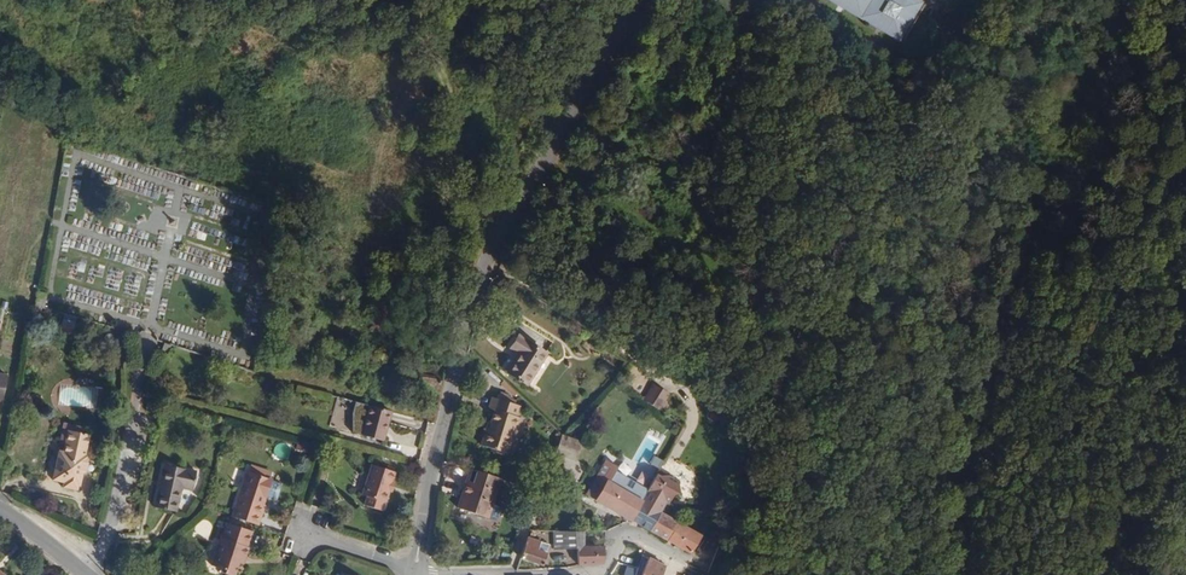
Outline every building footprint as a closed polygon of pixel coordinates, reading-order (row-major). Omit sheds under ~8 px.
[(897,41),(920,3),(915,0),(830,0),(897,41)] [(35,305),(37,292),(30,290),(27,303),(35,305)] [(43,309),(46,294),(37,292),(35,306),(41,308),(43,309)] [(41,308),(35,306),(32,318),(38,319),(41,308)] [(61,331),(73,334),(76,323),(63,320),(61,331)] [(426,334),(407,330),(404,342),(423,347),(426,334)] [(507,373),(527,385),(546,354),(518,336),(511,348),(519,354),(507,373)] [(171,346),(165,344),(163,350),(169,352),(171,346)] [(654,386),(645,401),(663,412),(668,404),(663,401),(668,394),(654,386)] [(500,394),(499,399),(508,402),(509,399),(510,396),(500,394)] [(485,429),(480,445),(506,454),(513,434),(516,435),(521,418),(516,417),(520,406),(514,404),(508,402),(499,399),(492,397),(488,409),(494,411),(490,423),(488,430),(485,429)] [(153,410),(155,403),(148,401),(146,409),(153,410)] [(361,435),(382,440),(390,411),(369,405),(361,435)] [(69,430),(82,433),(83,427),(64,423),(59,443),(65,445),(69,430)] [(77,490),(89,435),(82,433),(69,430),(65,445),(63,453),(60,452),(54,479),(64,481),(63,487),(77,490)] [(576,460),(582,443),(561,436),(556,453),(576,460)] [(307,451),(309,442),(298,439),(296,448),(307,451)] [(631,519),(641,501),(635,498),(641,487),(616,472),(618,468),(605,462),(587,494),(596,499),(596,500),(630,520),(631,519)] [(196,472),(164,465),(155,507),(176,512),(181,488),(192,490),(196,472)] [(372,465),(362,495),(367,496),(364,505),(376,509),(377,504),(382,502),(385,502),(391,482),(390,481),(393,471),(372,465)] [(269,479),(271,472),(251,466),(249,472),(269,479)] [(463,490),(465,491),(472,469),(470,468),(463,490)] [(493,504),(501,479),(472,469),(465,491),(463,490),(457,508),(488,518),(493,504)] [(232,517),(258,525),(264,505),(261,504),(263,496),(265,496),(276,499),(281,484),(270,480),(270,479),(269,479),(249,472),(247,471),(232,517)] [(660,476),(656,474),(641,501),(631,519),(650,530),(661,512),(670,494),(679,495),(678,481),(668,476),(660,476)] [(496,521),(501,507),(493,504),(488,518),(496,521)] [(679,523),(661,512),(650,530),(649,531),(667,541),(679,523)] [(227,523),(222,539),(220,538),(211,566),(225,570),(224,573),(228,574),(234,574),(238,563),(240,563),(242,557),(244,557),(248,547),(246,547),(251,531),(227,523)] [(667,541),(690,554),(701,536),(679,523),(667,541)] [(584,547),(584,531),(554,531),(555,550),(577,549),(584,547)] [(529,532),(520,558),(542,566),(548,545),(532,539),(534,534),(529,532)] [(603,564),(604,546),(584,547),(577,549),(578,565),(603,564)] [(641,574),(661,574),(664,566),(648,558),(641,574)]
